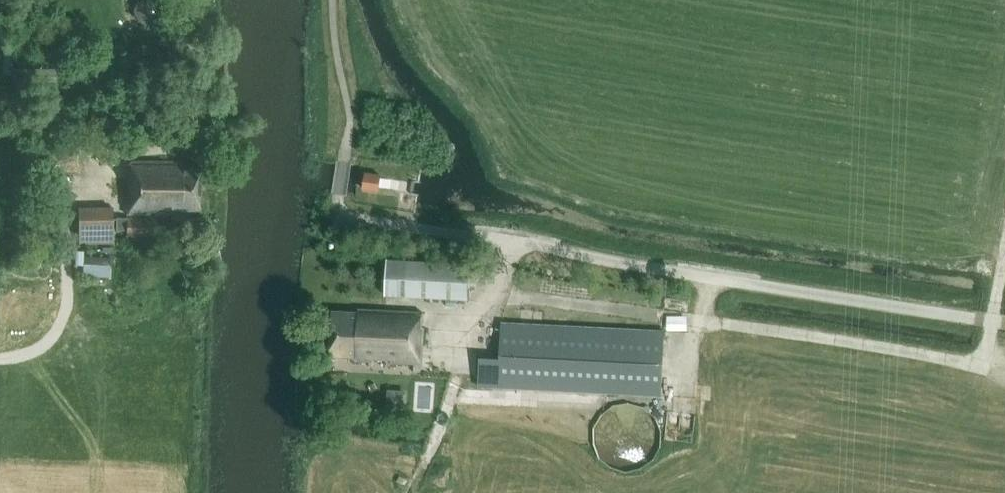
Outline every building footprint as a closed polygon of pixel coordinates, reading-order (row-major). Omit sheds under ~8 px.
[(156,32),(172,12),(157,0),(144,0),(133,14),(156,32)] [(61,88),(61,70),(16,69),(15,87),(61,88)] [(200,211),(200,167),(182,167),(182,162),(129,162),(129,179),(127,179),(127,215),(172,215),(172,219),(188,219),(188,211),(200,211)] [(365,174),(365,175),(363,189),(378,191),(380,176),(365,174)] [(112,244),(112,237),(112,207),(78,207),(78,244),(112,244)] [(156,218),(126,217),(117,217),(117,231),(126,230),(126,237),(156,237),(156,218)] [(86,278),(113,279),(114,258),(78,258),(78,268),(86,268),(86,278)] [(385,259),(383,295),(466,299),(467,263),(385,259)] [(37,260),(12,260),(12,268),(37,268),(37,260)] [(420,363),(421,347),(422,327),(420,327),(421,311),(356,309),(356,312),(332,311),(330,357),(356,358),(356,361),(420,363)] [(479,387),(491,387),(660,396),(662,331),(502,324),(500,359),(480,358),(479,387)] [(595,451),(600,460),(608,467),(618,471),(628,472),(638,470),(647,465),(655,458),(659,448),(661,438),(660,428),(656,419),(649,411),(640,406),(630,403),(620,403),(610,407),(603,412),(598,418),(594,425),(592,434),(592,443),(595,451)]
